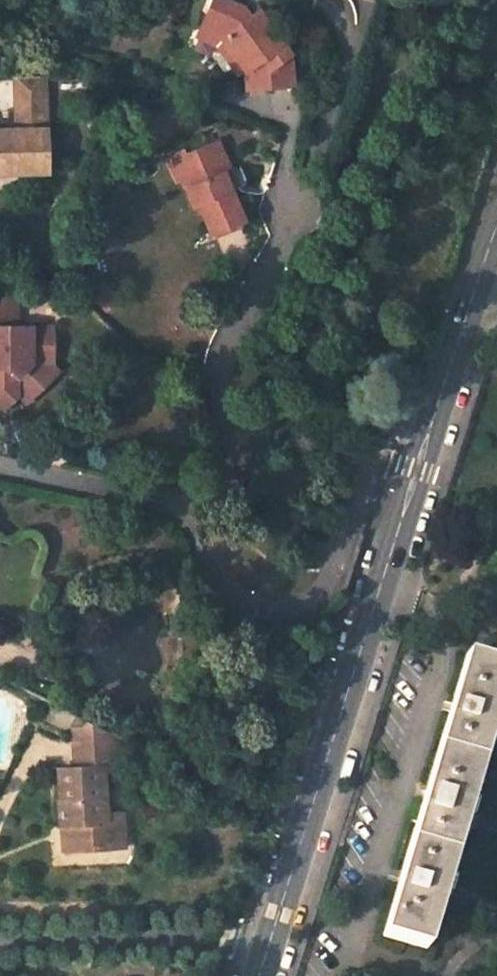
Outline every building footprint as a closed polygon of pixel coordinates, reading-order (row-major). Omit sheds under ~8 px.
[(232,0),(209,0),(198,25),(218,34),(214,42),(228,56),(232,59),(237,54),(246,63),(241,68),(248,87),(294,84),(289,39),(258,9),(251,15),(242,4),(232,0)] [(242,4),(251,15),(258,9),(251,0),(247,0),(242,4)] [(198,25),(194,33),(214,42),(218,34),(198,25)] [(241,68),(246,63),(237,54),(232,59),(241,68)] [(13,77),(15,118),(23,118),(23,128),(15,128),(0,129),(0,173),(47,170),(43,75),(13,77)] [(23,118),(15,118),(15,128),(23,128),(23,118)] [(230,168),(218,140),(185,153),(189,174),(183,176),(194,201),(200,199),(211,231),(243,218),(229,184),(223,171),(230,168)] [(185,153),(175,157),(183,176),(189,174),(185,153)] [(230,168),(223,171),(229,184),(235,181),(230,168)] [(0,297),(0,411),(1,412),(14,399),(16,379),(30,363),(52,364),(54,328),(19,328),(19,297),(0,297)] [(472,789),(475,790),(487,749),(485,747),(495,718),(496,718),(496,662),(496,664),(466,655),(450,707),(424,794),(398,881),(382,936),(426,949),(434,924),(431,923),(448,869),(450,870),(458,844),(455,843),(472,789)] [(66,771),(66,783),(61,783),(62,833),(97,832),(97,825),(125,824),(124,795),(107,796),(106,753),(123,752),(122,738),(84,719),(84,723),(79,723),(79,753),(62,754),(63,771),(66,771)]
